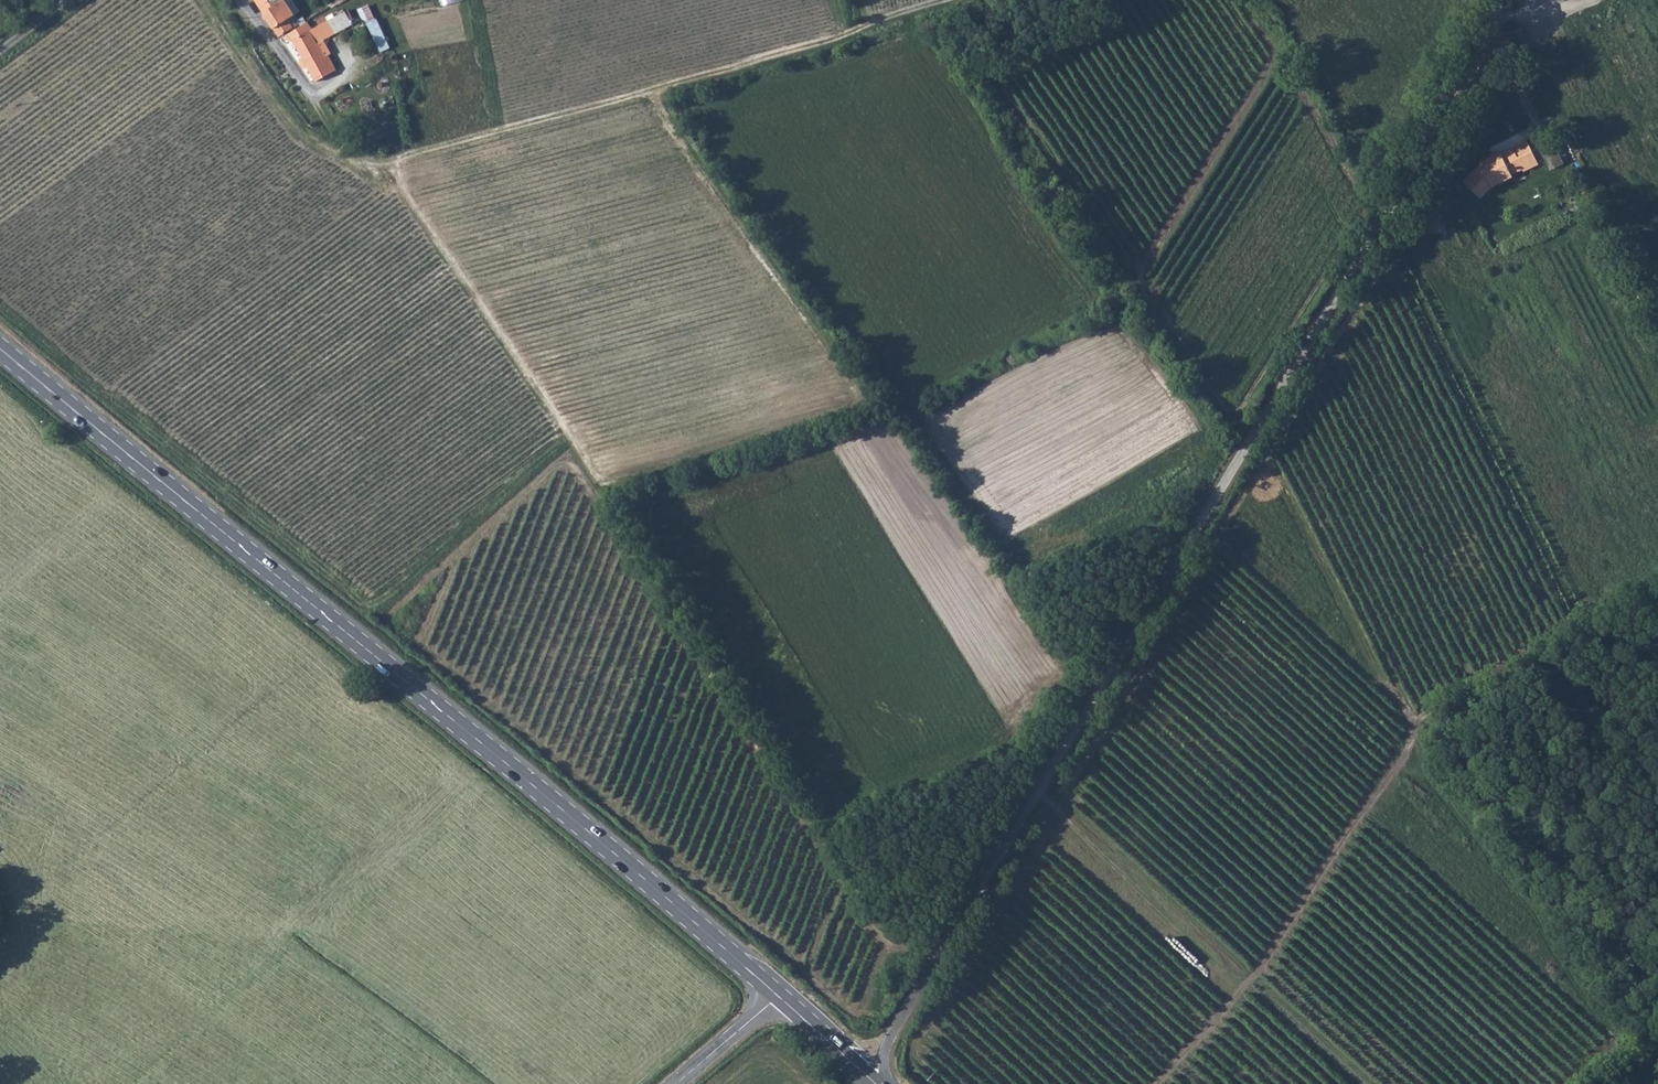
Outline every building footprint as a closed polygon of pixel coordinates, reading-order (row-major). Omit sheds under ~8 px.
[(275,27),(290,17),(285,11),(281,4),(275,6),(271,0),(257,0),(275,27)] [(290,17),(295,25),(302,21),(292,7),(285,11),(290,17)] [(343,13),(339,17),(346,30),(351,26),(343,13)] [(290,17),(275,27),(281,36),(296,27),(295,25),(290,17)] [(346,30),(339,17),(333,21),(341,34),(346,30)] [(381,51),(391,47),(380,18),(370,21),(381,51)] [(333,21),(327,26),(334,38),(341,34),(333,21)] [(293,34),(298,44),(315,35),(317,33),(310,22),(305,25),(306,28),(293,34)] [(317,33),(315,35),(322,47),(334,38),(327,26),(317,33)] [(333,67),(322,47),(315,35),(298,44),(320,84),(342,74),(340,71),(337,68),(333,67)] [(1448,165),(1463,181),(1473,171),(1496,161),(1494,159),(1507,152),(1509,156),(1526,148),(1519,135),(1514,138),(1507,128),(1486,138),(1484,137),(1462,147),(1464,149),(1448,165)]
